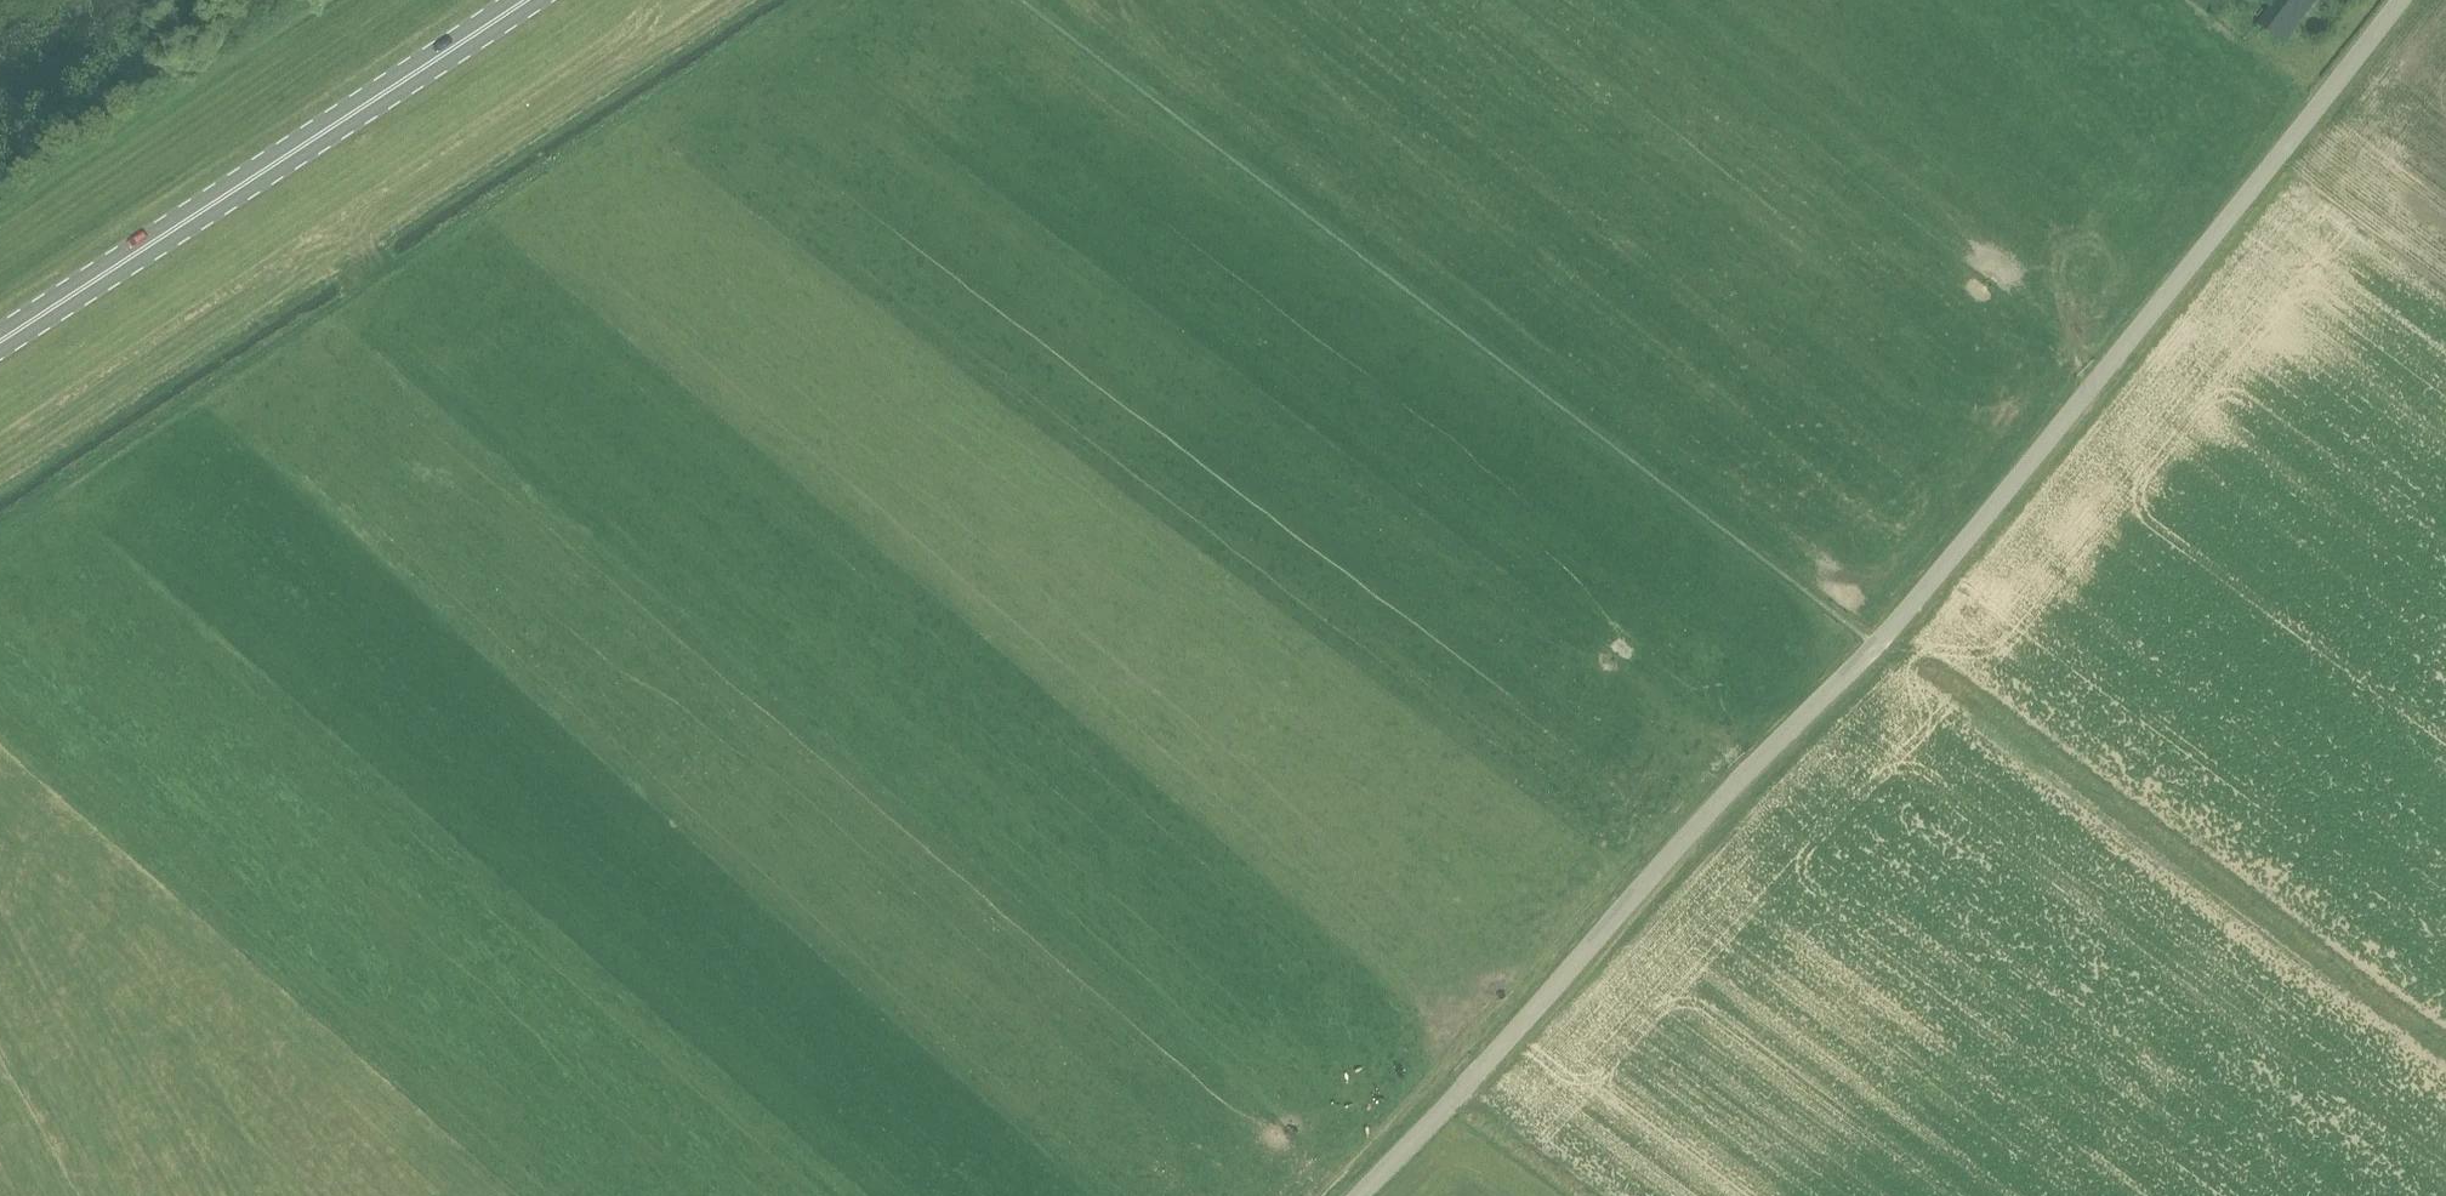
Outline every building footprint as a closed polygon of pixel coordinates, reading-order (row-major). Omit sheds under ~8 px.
[(2282,43),(2315,0),(2273,0),(2256,23),(2257,25),(2282,43)]
